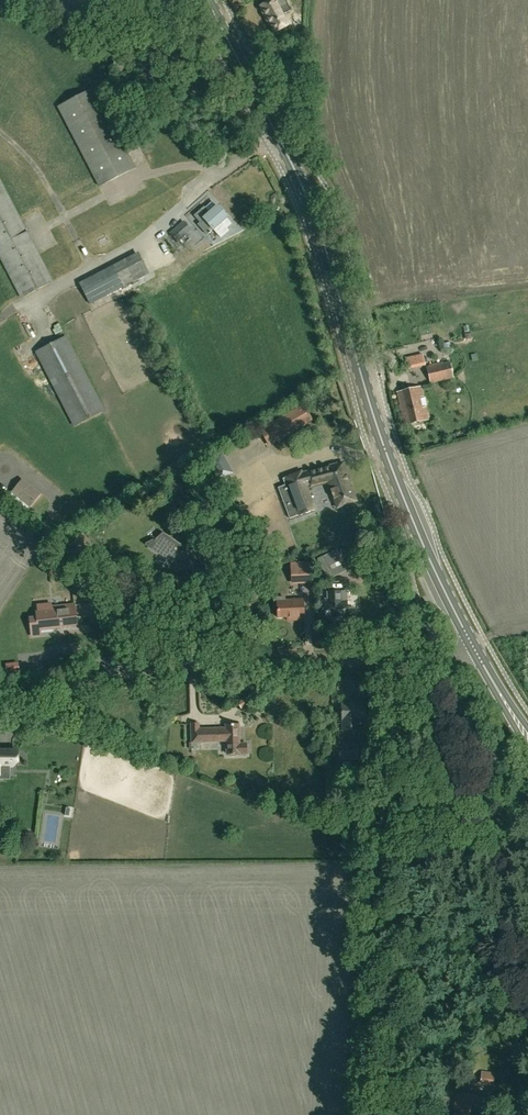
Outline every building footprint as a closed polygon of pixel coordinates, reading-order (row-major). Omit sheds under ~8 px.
[(263,7),(261,9),(266,18),(268,17),(276,32),(288,25),(282,14),(291,10),(286,0),(271,0),(261,5),(263,7)] [(113,67),(121,71),(125,65),(116,60),(113,67)] [(136,168),(94,88),(59,106),(100,186),(136,168)] [(22,297),(52,281),(0,180),(0,255),(22,297)] [(194,215),(201,223),(198,226),(207,235),(213,229),(227,217),(217,206),(210,212),(204,206),(194,215)] [(192,229),(183,220),(170,232),(178,242),(192,229)] [(150,272),(140,253),(80,283),(90,304),(150,272)] [(74,426),(103,411),(105,410),(66,335),(36,351),(74,426)] [(407,358),(408,366),(424,362),(423,354),(407,358)] [(450,361),(427,367),(431,384),(454,378),(450,361)] [(420,387),(397,392),(405,424),(428,419),(425,407),(420,408),(418,397),(423,396),(420,387)] [(269,445),(313,420),(304,405),(275,421),(260,430),(269,445)] [(220,480),(234,472),(222,452),(207,460),(220,480)] [(327,478),(337,506),(356,499),(345,463),(332,469),(331,468),(310,471),(313,482),(327,478)] [(313,482),(310,472),(301,473),(300,471),(282,478),(285,485),(278,487),(290,518),(315,509),(305,484),(313,482)] [(23,481),(12,495),(30,511),(41,495),(23,481)] [(158,552),(176,564),(177,569),(199,564),(202,580),(201,581),(216,579),(210,547),(199,549),(199,547),(196,548),(188,549),(188,546),(187,546),(186,546),(185,546),(184,546),(183,545),(182,546),(164,534),(164,533),(155,540),(161,548),(158,552)] [(336,549),(312,560),(315,567),(321,564),(329,580),(347,571),(336,549)] [(313,582),(312,562),(291,563),(292,582),(313,582)] [(341,591),(328,592),(328,598),(325,598),(325,601),(323,601),(323,616),(335,615),(335,617),(355,616),(355,607),(348,607),(347,600),(341,600),(341,591)] [(277,608),(277,617),(293,616),(293,619),(304,619),(303,598),(286,599),(286,597),(274,597),(275,608),(277,608)] [(54,626),(76,623),(74,605),(52,607),(51,603),(43,604),(43,611),(37,612),(38,617),(30,618),(32,635),(40,634),(39,629),(54,627),(54,626)] [(242,709),(249,703),(245,697),(238,702),(242,709)] [(227,740),(227,754),(247,753),(247,743),(239,743),(239,724),(227,724),(227,728),(200,729),(200,723),(191,723),(192,741),(227,740)] [(12,751),(1,751),(0,751),(0,775),(1,775),(1,768),(11,768),(12,751)] [(481,1108),(483,1094),(456,1091),(453,1114),(470,1114),(471,1106),(481,1108)]
